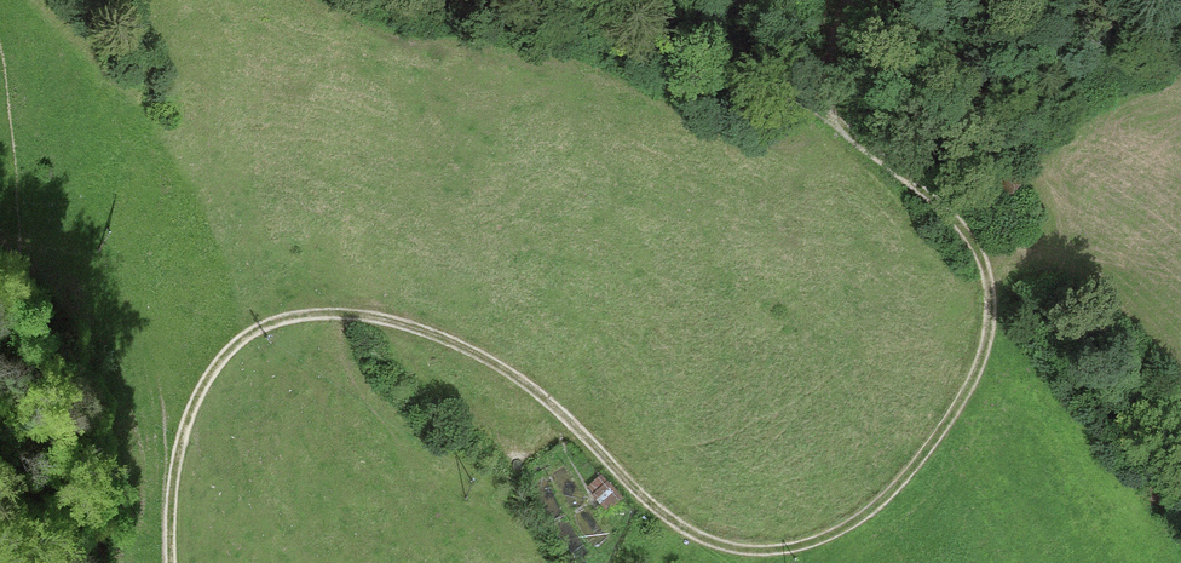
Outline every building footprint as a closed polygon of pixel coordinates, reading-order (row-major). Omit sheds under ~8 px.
[(599,478),(586,488),(603,510),(615,500),(599,478)]
